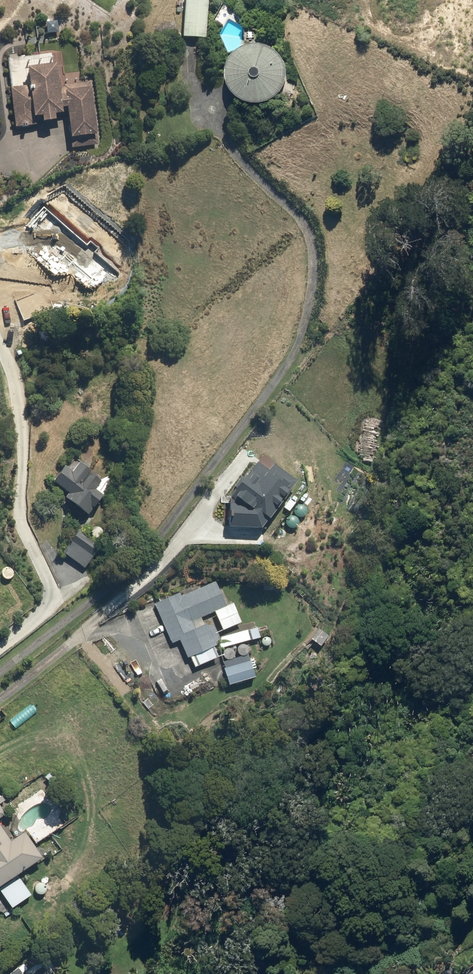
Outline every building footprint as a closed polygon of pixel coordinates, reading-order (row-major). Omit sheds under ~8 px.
[(183,36),(205,37),(207,0),(185,0),(183,36)] [(229,68),(229,77),(232,88),(240,97),(250,102),(262,103),(273,100),(281,92),(287,82),(288,71),(285,61),(280,53),(273,47),(263,44),(254,44),(245,47),(237,52),(232,59),(229,68)] [(30,85),(11,88),(16,128),(36,125),(35,117),(42,117),(42,122),(56,120),(56,115),(67,114),(72,149),(99,145),(91,87),(63,91),(61,76),(58,76),(56,64),(28,68),(30,85)] [(230,490),(228,524),(260,526),(298,477),(273,457),(268,463),(257,455),(230,490)] [(88,516),(103,495),(95,489),(102,480),(80,463),(73,472),(65,466),(53,482),(68,493),(65,498),(88,516)] [(79,529),(63,552),(85,568),(102,546),(79,529)] [(226,605),(216,581),(181,596),(180,592),(154,603),(171,643),(179,640),(186,657),(190,655),(195,667),(218,657),(214,647),(216,646),(214,641),(219,639),(212,624),(208,625),(207,622),(195,627),(192,619),(226,605)] [(233,603),(214,611),(222,629),(241,622),(233,603)] [(320,645),(328,634),(320,628),(312,638),(320,645)] [(250,639),(247,629),(220,637),(219,648),(250,639)] [(228,684),(255,676),(250,660),(224,668),(228,684)] [(0,782),(0,784),(8,797),(19,790),(9,776),(0,782)] [(43,858),(25,831),(10,840),(0,825),(0,885),(43,858)] [(11,907),(31,894),(19,875),(0,888),(0,890),(11,907)]
